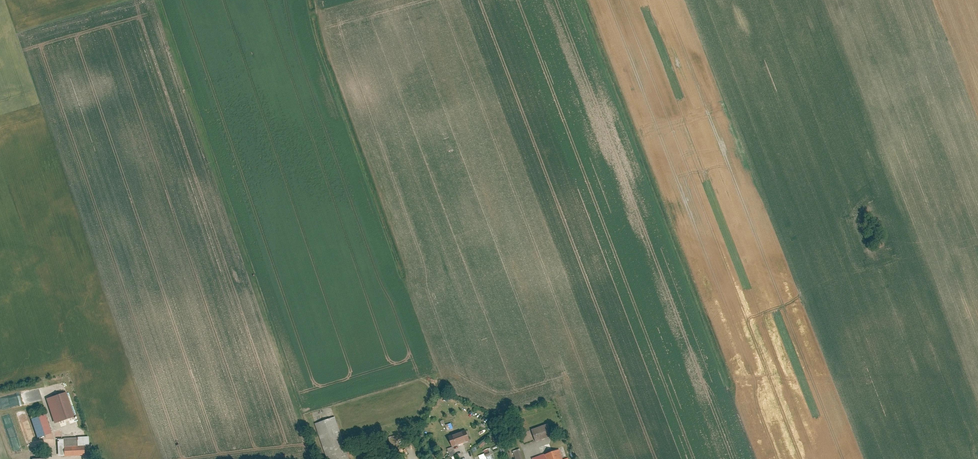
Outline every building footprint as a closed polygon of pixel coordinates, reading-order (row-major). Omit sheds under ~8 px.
[(68,392),(48,399),(56,422),(76,416),(68,392)] [(11,406),(24,404),(22,394),(11,396),(11,398),(2,399),(3,408),(10,407),(9,400),(12,400),(12,403),(11,404),(11,406)] [(46,416),(31,421),(37,439),(52,434),(46,416)] [(316,424),(327,458),(350,458),(336,417),(316,424)] [(533,429),(538,441),(554,435),(549,423),(533,429)] [(466,428),(447,435),(451,446),(470,440),(466,428)] [(78,447),(65,448),(64,440),(57,440),(58,457),(85,456),(84,447),(91,447),(90,436),(78,437),(78,447)] [(517,458),(524,458),(521,449),(514,450),(517,458)] [(535,458),(563,458),(560,450),(535,458)]
